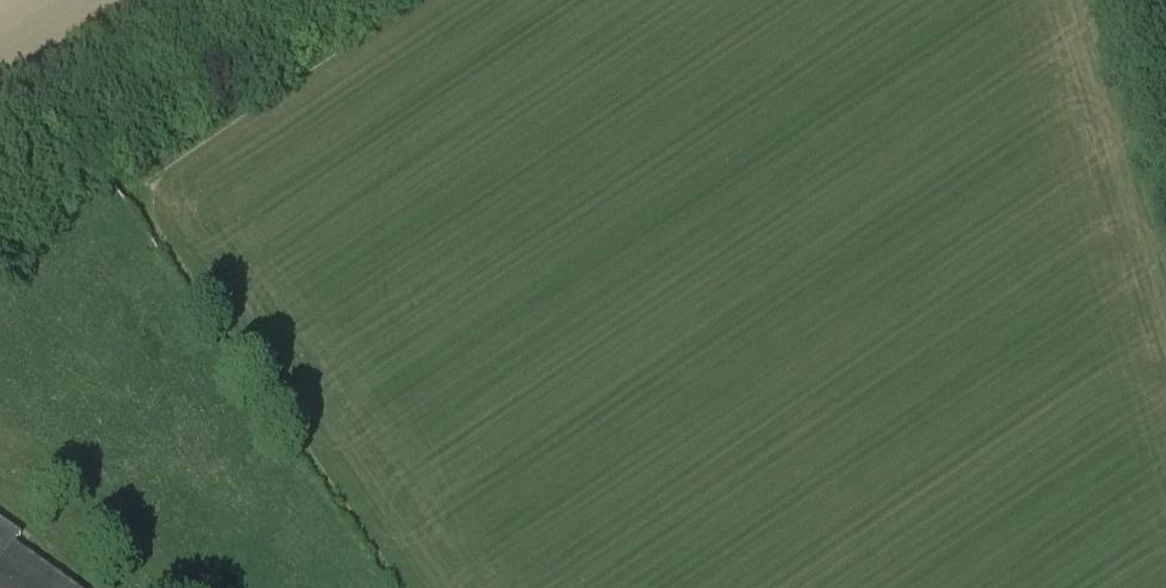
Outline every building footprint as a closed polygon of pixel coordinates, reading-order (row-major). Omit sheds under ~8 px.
[(14,544),(20,535),(0,521),(0,587),(75,587),(14,544)]
